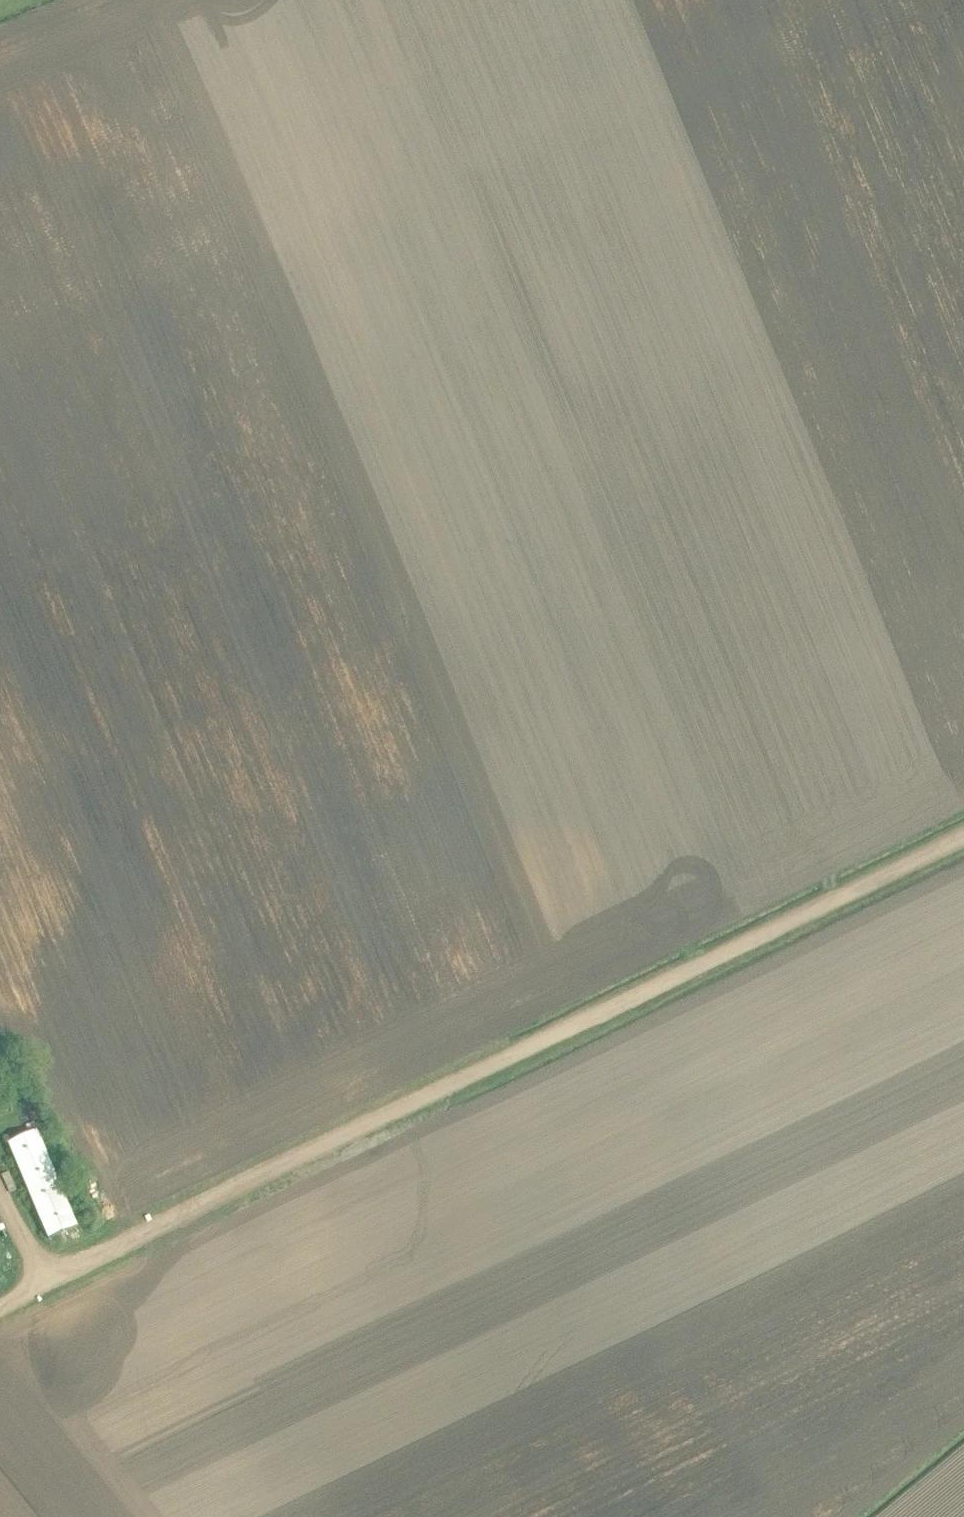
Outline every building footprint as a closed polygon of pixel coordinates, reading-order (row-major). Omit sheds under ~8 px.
[(77,1229),(37,1134),(37,1133),(9,1145),(49,1241),(77,1229)]
